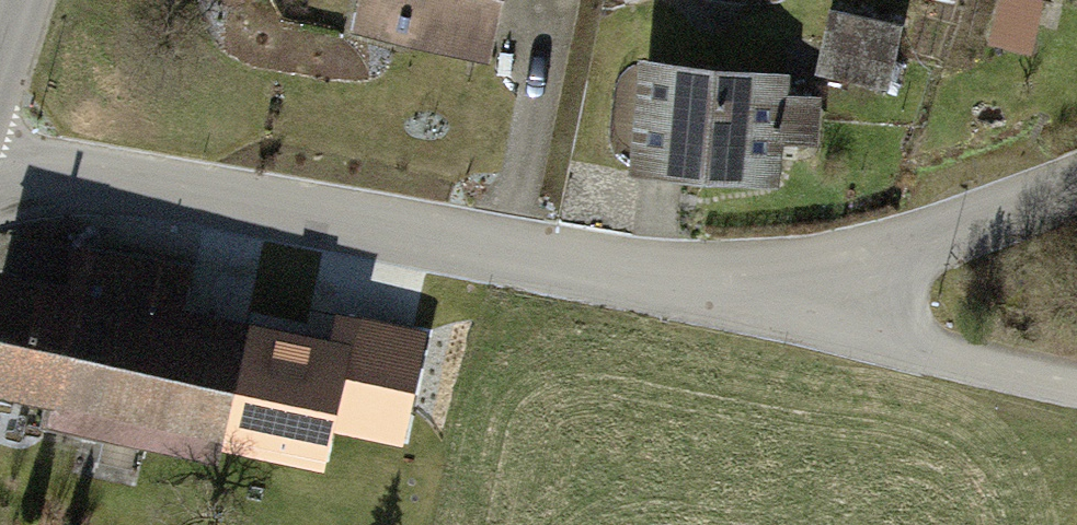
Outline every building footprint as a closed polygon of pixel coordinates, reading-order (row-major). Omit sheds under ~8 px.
[(368,27),(504,59),(518,0),(374,0),(368,27)] [(990,51),(1037,60),(1047,6),(1014,0),(999,0),(990,51)] [(841,17),(831,83),(895,93),(905,27),(841,17)] [(802,132),(637,117),(627,223),(792,238),(802,132)] [(8,275),(0,324),(0,403),(243,443),(263,317),(8,275)]
